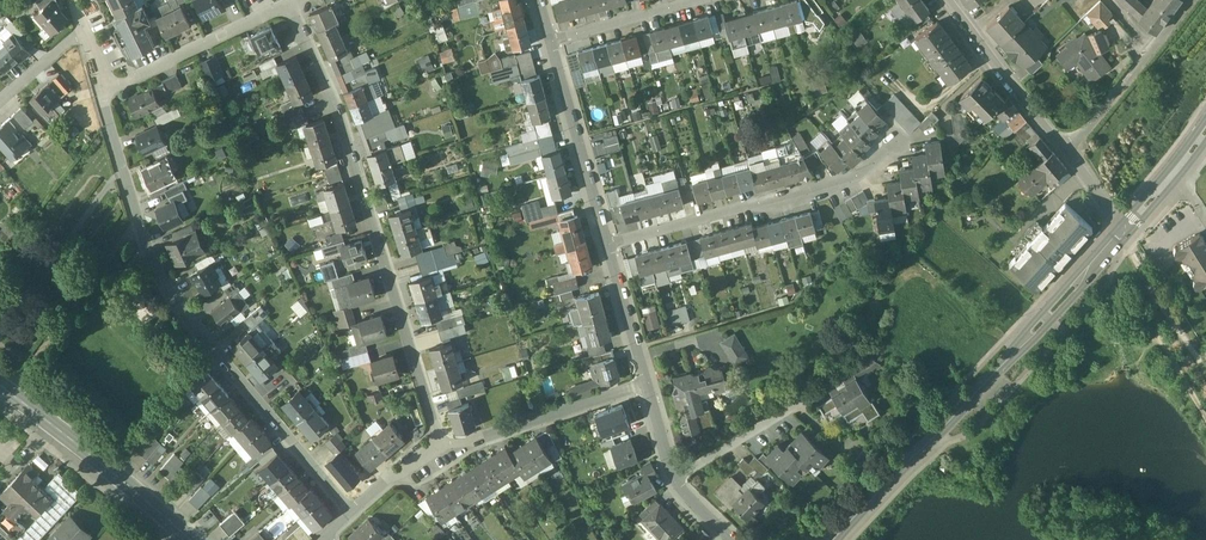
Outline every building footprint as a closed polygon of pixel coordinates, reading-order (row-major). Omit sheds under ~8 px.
[(36,0),(41,10),(51,1),(53,0),(37,0),(36,0)] [(51,1),(41,10),(37,13),(47,24),(45,26),(46,26),(52,33),(53,35),(69,21),(58,8),(59,6),(56,0),(53,0),(51,1)] [(118,17),(139,7),(135,0),(110,0),(118,17)] [(166,0),(168,3),(153,11),(155,16),(157,18),(180,7),(179,4),(178,4),(177,4),(175,0),(167,0),(166,0)] [(202,19),(209,16),(211,19),(216,17),(215,13),(222,10),(219,3),(223,2),(222,0),(193,0),(202,19)] [(476,0),(479,14),(502,7),(500,0),(476,0)] [(502,7),(505,18),(495,21),(498,31),(507,28),(525,22),(519,0),(500,0),(502,7)] [(554,2),(559,20),(568,17),(564,0),(562,0),(554,2)] [(568,17),(584,13),(580,0),(564,0),(568,17)] [(584,13),(598,9),(596,0),(580,0),(584,13)] [(598,9),(613,5),(611,0),(596,0),(598,9)] [(797,0),(782,4),(782,5),(787,23),(794,21),(802,19),(797,0)] [(805,19),(805,21),(813,22),(820,30),(825,22),(819,14),(818,14),(807,0),(799,0),(805,19)] [(815,0),(807,0),(818,14),(819,14),(823,11),(815,0)] [(899,2),(908,14),(923,3),(921,0),(902,0),(899,2)] [(971,8),(981,0),(964,0),(971,8)] [(1139,0),(1121,0),(1123,4),(1140,19),(1148,8),(1139,0)] [(1139,19),(1139,20),(1156,32),(1180,0),(1153,0),(1148,8),(1140,19),(1139,19)] [(148,1),(142,5),(149,19),(155,16),(153,11),(148,1)] [(1100,1),(1086,15),(1081,19),(1088,27),(1092,22),(1097,28),(1112,13),(1100,1)] [(908,14),(899,2),(891,8),(906,28),(908,26),(907,26),(913,21),(908,14)] [(923,3),(908,14),(913,21),(914,22),(926,13),(929,11),(923,3)] [(118,17),(114,19),(132,56),(154,46),(146,30),(144,25),(150,22),(149,19),(142,5),(139,7),(118,17)] [(332,5),(310,14),(317,31),(335,23),(335,24),(339,22),(332,5)] [(782,5),(768,9),(773,27),(787,23),(782,5)] [(1009,6),(986,26),(1002,43),(1024,23),(1009,6)] [(180,7),(157,18),(159,24),(166,37),(189,25),(180,7)] [(768,9),(754,13),(759,31),(773,27),(768,9)] [(754,13),(739,17),(744,35),(759,31),(754,13)] [(926,13),(914,22),(913,21),(907,26),(908,26),(913,33),(930,18),(926,13)] [(723,14),(716,16),(719,29),(722,38),(729,37),(725,21),(723,14)] [(708,16),(693,20),(698,38),(713,34),(708,18),(708,16)] [(716,16),(708,18),(712,31),(719,29),(716,16)] [(725,21),(729,37),(729,39),(744,35),(739,17),(725,21)] [(150,22),(144,25),(146,30),(159,24),(157,18),(150,22)] [(693,20),(679,24),(684,42),(698,38),(693,20)] [(23,33),(13,21),(6,27),(13,34),(14,34),(16,36),(18,38),(23,33)] [(794,21),(787,23),(790,32),(797,30),(794,21)] [(531,43),(525,22),(507,28),(510,36),(513,48),(531,43)] [(938,22),(916,38),(934,62),(954,44),(938,22)] [(335,23),(317,31),(324,45),(341,37),(335,24),(335,23)] [(1024,23),(1002,43),(1008,50),(1008,51),(1016,60),(1017,59),(1023,66),(1024,66),(1036,55),(1046,46),(1024,23)] [(679,24),(665,28),(670,45),(684,42),(679,24)] [(52,33),(46,26),(39,32),(46,39),(52,33)] [(281,46),(272,27),(252,37),(259,52),(271,46),(273,50),(281,46)] [(773,27),(759,31),(762,41),(776,37),(773,27)] [(665,28),(650,32),(655,49),(655,50),(670,45),(665,28)] [(759,31),(744,35),(747,45),(762,41),(759,31)] [(1101,31),(1087,37),(1085,33),(1077,39),(1076,38),(1065,45),(1068,48),(1057,56),(1066,68),(1076,61),(1088,77),(1093,73),(1096,78),(1110,68),(1099,52),(1108,48),(1101,31)] [(650,33),(644,34),(648,51),(655,49),(650,33)] [(13,34),(5,41),(7,43),(16,36),(14,34),(13,34)] [(648,51),(644,34),(636,37),(641,53),(643,62),(645,68),(652,66),(651,61),(648,51)] [(744,35),(729,39),(732,49),(747,45),(744,35)] [(18,38),(16,36),(7,43),(7,44),(19,58),(19,59),(21,61),(31,53),(18,38)] [(636,36),(622,39),(627,57),(641,53),(636,37),(636,36)] [(341,37),(324,45),(330,59),(339,55),(348,51),(341,37)] [(622,39),(607,44),(612,61),(627,57),(622,39)] [(7,44),(1,49),(0,50),(0,65),(5,71),(19,59),(19,58),(7,44)] [(607,44),(593,47),(598,65),(612,62),(612,61),(607,44)] [(954,44),(934,62),(950,83),(972,67),(954,44)] [(670,45),(655,50),(655,49),(648,51),(651,61),(672,55),(670,45)] [(593,47),(578,52),(583,69),(598,65),(593,47)] [(530,51),(516,55),(518,63),(533,60),(530,51)] [(578,52),(566,55),(575,87),(587,84),(583,69),(578,52)] [(641,53),(627,57),(629,66),(643,62),(641,53)] [(216,55),(201,61),(209,81),(224,75),(216,55)] [(339,55),(331,59),(338,75),(346,71),(339,55)] [(516,55),(504,59),(506,67),(518,64),(518,63),(516,55)] [(1036,55),(1024,66),(1032,74),(1043,64),(1036,55)] [(296,56),(278,64),(286,84),(305,75),(296,56)] [(612,61),(612,62),(614,70),(629,66),(627,57),(612,61)] [(274,58),(259,65),(262,72),(278,64),(274,58)] [(518,63),(518,64),(522,80),(525,79),(537,76),(533,60),(518,63)] [(612,62),(598,65),(599,70),(603,69),(604,74),(614,71),(614,70),(612,62)] [(244,80),(257,75),(255,69),(242,74),(244,80)] [(346,71),(338,75),(345,92),(353,89),(346,71)] [(60,73),(54,79),(59,84),(65,79),(60,73)] [(176,74),(163,80),(164,83),(168,92),(182,86),(176,74)] [(305,75),(286,84),(295,103),(295,104),(299,102),(314,95),(305,75)] [(537,76),(525,79),(528,90),(525,91),(528,101),(545,96),(539,75),(537,76)] [(1005,100),(982,76),(962,95),(970,105),(969,107),(976,116),(978,114),(984,121),(995,110),(1005,100)] [(65,79),(59,84),(67,93),(73,88),(65,79)] [(381,79),(375,81),(379,94),(385,92),(381,79)] [(164,83),(153,89),(159,102),(168,92),(164,83)] [(60,99),(47,85),(45,87),(58,101),(60,99)] [(345,92),(344,92),(350,107),(368,100),(362,85),(353,89),(345,92)] [(58,101),(45,87),(31,99),(43,114),(58,101)] [(153,88),(140,94),(139,93),(128,98),(137,116),(161,105),(159,102),(153,89),(153,88)] [(848,97),(853,105),(864,99),(860,90),(848,97)] [(895,95),(883,106),(888,112),(900,101),(895,95)] [(551,117),(545,96),(528,101),(530,110),(526,111),(528,119),(529,123),(534,122),(548,118),(551,117)] [(1005,100),(995,110),(1003,120),(1016,108),(1008,97),(1005,100)] [(877,111),(865,99),(855,108),(858,111),(875,130),(886,121),(877,111)] [(368,100),(350,107),(355,122),(365,118),(373,114),(368,100)] [(58,101),(43,114),(50,122),(65,109),(58,101)] [(295,103),(293,105),(291,101),(282,105),(288,118),(303,111),(299,102),(295,104),(295,103)] [(900,101),(888,112),(891,116),(893,118),(905,107),(900,101)] [(883,106),(877,111),(886,121),(891,116),(888,112),(883,106)] [(21,107),(13,114),(25,128),(33,121),(21,107)] [(177,107),(154,117),(158,125),(181,115),(177,107)] [(905,107),(893,118),(899,123),(910,113),(905,107)] [(288,118),(281,121),(284,127),(291,125),(292,127),(294,129),(298,128),(305,126),(308,125),(306,119),(303,111),(288,118)] [(875,130),(858,111),(848,120),(850,122),(868,142),(878,133),(875,130)] [(910,113),(899,123),(904,130),(916,119),(910,113)] [(932,113),(928,118),(932,122),(934,124),(939,120),(932,113)] [(964,113),(952,114),(952,121),(965,119),(964,113)] [(1022,116),(1015,122),(1019,128),(1027,121),(1022,116)] [(371,135),(365,118),(357,121),(362,138),(371,135)] [(548,118),(534,122),(536,130),(538,139),(553,135),(548,118)] [(921,124),(918,127),(922,131),(932,122),(928,118),(921,124)] [(8,119),(0,126),(0,147),(12,160),(26,147),(12,131),(15,128),(8,119)] [(534,122),(529,123),(528,119),(524,121),(527,133),(536,130),(534,122)] [(916,119),(904,130),(909,135),(918,127),(921,124),(916,119)] [(965,119),(952,121),(953,128),(966,127),(965,119)] [(308,125),(305,126),(308,135),(311,146),(331,140),(325,120),(308,125)] [(868,142),(850,122),(840,131),(842,134),(860,154),(870,145),(868,142)] [(158,125),(136,135),(144,154),(153,150),(152,147),(165,141),(158,125)] [(305,126),(298,128),(301,138),(308,135),(305,126)] [(966,127),(953,128),(954,134),(962,142),(967,136),(966,127)] [(362,138),(368,155),(386,149),(383,140),(387,138),(384,130),(371,135),(362,138)] [(527,133),(521,134),(523,142),(538,139),(536,130),(527,133)] [(659,134),(651,135),(653,150),(661,148),(659,134)] [(860,154),(842,134),(832,143),(849,161),(853,166),(863,157),(860,154)] [(954,134),(947,136),(950,151),(954,150),(962,142),(954,134)] [(553,135),(538,139),(543,155),(557,151),(553,135)] [(618,135),(604,139),(608,152),(621,149),(618,135)] [(947,136),(939,137),(940,141),(942,152),(950,151),(947,136)] [(1047,146),(1040,137),(1031,145),(1036,150),(1038,153),(1047,146)] [(523,142),(507,147),(509,157),(526,152),(528,159),(538,156),(543,155),(538,139),(523,142)] [(832,143),(828,139),(818,149),(838,171),(849,161),(832,143)] [(331,140),(311,146),(317,167),(337,161),(331,140)] [(940,141),(925,143),(927,154),(931,176),(945,174),(942,152),(940,141)] [(399,144),(386,149),(391,164),(404,160),(399,144)] [(786,145),(776,148),(778,156),(779,157),(789,154),(786,145)] [(1036,150),(1031,145),(1026,149),(1031,154),(1036,150)] [(1047,146),(1038,153),(1043,159),(1052,152),(1047,146)] [(386,149),(368,155),(373,170),(391,164),(386,149)] [(543,155),(538,156),(541,168),(546,167),(548,176),(566,172),(560,150),(557,151),(543,155)] [(800,151),(793,153),(796,161),(804,158),(800,151)] [(823,163),(817,152),(811,155),(818,166),(823,163)] [(1067,169),(1053,152),(1052,152),(1043,159),(1036,165),(1048,178),(1051,181),(1056,177),(1062,184),(1071,175),(1066,169),(1067,169)] [(789,154),(779,157),(781,165),(796,161),(793,153),(789,154)] [(927,154),(913,156),(915,168),(918,189),(932,187),(931,176),(927,154)] [(818,166),(811,155),(805,158),(812,170),(818,166)] [(778,156),(764,159),(767,169),(781,165),(779,157),(778,156)] [(804,158),(796,161),(800,178),(800,179),(803,178),(803,177),(804,177),(808,179),(810,176),(810,175),(814,174),(804,158)] [(166,159),(143,170),(151,188),(164,182),(174,177),(166,159)] [(750,163),(749,163),(751,168),(752,172),(767,169),(764,159),(750,163)] [(749,160),(734,165),(736,172),(751,168),(749,163),(750,163),(749,160)] [(600,172),(608,169),(606,161),(598,163),(600,172)] [(796,161),(781,165),(786,182),(800,178),(796,161)] [(338,164),(325,169),(327,176),(341,171),(338,164)] [(391,164),(373,170),(378,186),(379,185),(387,183),(396,180),(391,164)] [(734,165),(720,168),(722,176),(736,172),(734,165)] [(781,165),(767,169),(772,186),(786,182),(781,165)] [(1048,178),(1036,165),(1019,181),(1031,194),(1048,178)] [(720,168),(706,172),(708,180),(722,176),(720,168)] [(751,168),(736,172),(741,189),(756,185),(752,172),(751,168)] [(918,189),(915,168),(900,170),(902,181),(905,203),(920,201),(918,189)] [(767,169),(752,172),(756,185),(757,190),(772,186),(767,169)] [(341,171),(327,176),(330,184),(343,180),(341,171)] [(566,172),(548,176),(554,197),(571,192),(566,172)] [(736,172),(722,176),(726,193),(741,189),(736,172)] [(708,180),(707,180),(712,197),(726,193),(722,176),(708,180)] [(676,178),(661,182),(664,191),(679,187),(677,180),(676,178)] [(684,178),(677,180),(679,187),(686,186),(684,178)] [(707,180),(693,184),(696,196),(697,201),(712,197),(707,180)] [(902,181),(887,183),(889,198),(892,216),(907,214),(905,203),(902,181)] [(164,182),(151,188),(154,195),(167,189),(164,182)] [(661,182),(647,186),(650,195),(664,191),(661,182)] [(169,197),(183,191),(187,189),(184,183),(166,191),(169,197)] [(387,183),(379,185),(384,202),(392,200),(387,183)] [(344,184),(325,190),(328,200),(331,210),(351,204),(344,184)] [(693,184),(686,186),(689,198),(696,196),(693,184)] [(686,186),(679,187),(682,200),(689,198),(686,186)] [(679,187),(664,191),(669,209),(684,205),(682,200),(679,187)] [(617,189),(606,192),(610,207),(613,207),(621,205),(620,203),(621,203),(617,189)] [(325,190),(316,192),(320,202),(328,200),(325,190)] [(183,191),(169,197),(172,203),(176,201),(177,204),(184,201),(187,200),(183,191)] [(650,195),(650,196),(654,213),(669,209),(664,191),(650,195)] [(870,203),(863,191),(857,195),(864,206),(870,203)] [(413,193),(398,198),(403,212),(410,210),(416,208),(415,205),(426,201),(424,195),(415,197),(413,193)] [(864,206),(857,195),(852,198),(858,209),(864,206)] [(650,196),(635,199),(640,217),(654,213),(650,196)] [(852,198),(846,201),(846,202),(852,213),(858,209),(852,198)] [(889,198),(875,200),(880,233),(895,231),(892,216),(889,198)] [(621,203),(620,203),(621,205),(625,221),(640,217),(635,199),(621,203)] [(177,204),(176,201),(172,203),(156,210),(165,228),(184,219),(177,204)] [(184,201),(177,204),(183,217),(190,214),(184,201)] [(846,202),(840,206),(846,218),(853,214),(852,213),(846,202)] [(1066,203),(1044,228),(1042,226),(1030,239),(1032,241),(1010,265),(1036,290),(1058,265),(1060,267),(1067,259),(1066,259),(1071,253),(1070,252),(1092,227),(1066,203)] [(351,204),(331,210),(337,231),(357,225),(351,204)] [(556,205),(539,209),(541,218),(559,213),(556,205)] [(621,205),(613,207),(617,223),(625,221),(621,205)] [(840,206),(834,209),(841,221),(846,218),(840,206)] [(573,209),(559,213),(561,220),(575,216),(573,209)] [(403,212),(390,216),(392,222),(393,222),(397,234),(416,229),(410,210),(403,212)] [(819,211),(811,214),(815,229),(823,226),(819,211)] [(811,212),(796,216),(801,234),(816,230),(815,229),(811,214),(811,212)] [(309,218),(311,225),(325,221),(323,213),(309,218)] [(559,213),(541,218),(544,226),(560,222),(560,220),(561,220),(559,213)] [(561,220),(560,220),(560,222),(562,229),(580,225),(578,216),(575,216),(561,220)] [(796,216),(782,220),(786,238),(801,234),(796,216)] [(782,220),(767,224),(772,242),(786,238),(782,220)] [(12,221),(2,231),(9,238),(18,228),(12,221)] [(752,223),(739,227),(744,245),(757,241),(753,228),(752,223)] [(772,242),(767,224),(753,228),(757,241),(758,246),(772,242)] [(191,225),(177,231),(181,238),(189,234),(190,235),(195,233),(191,225)] [(580,225),(562,229),(568,251),(586,246),(580,225)] [(739,227),(726,231),(731,248),(744,245),(739,227)] [(416,229),(397,234),(402,249),(401,249),(403,255),(422,249),(416,229)] [(726,231),(714,234),(719,252),(731,248),(726,231)] [(1175,246),(1174,251),(1176,254),(1181,255),(1188,267),(1205,255),(1205,242),(1204,239),(1205,238),(1200,231),(1175,246)] [(341,233),(325,238),(328,246),(344,241),(341,233)] [(181,238),(167,245),(177,266),(203,254),(198,243),(194,244),(190,235),(189,234),(181,238)] [(714,234),(701,238),(705,255),(705,256),(719,252),(714,234)] [(801,234),(786,238),(789,247),(804,243),(801,234)] [(285,242),(293,250),(300,244),(293,236),(285,242)] [(701,239),(694,241),(698,257),(705,255),(701,239)] [(344,241),(328,246),(331,255),(342,252),(341,248),(346,246),(344,241)] [(368,261),(362,241),(346,246),(341,248),(342,252),(346,264),(359,260),(360,264),(368,261)] [(694,241),(687,243),(692,259),(698,257),(694,241)] [(757,241),(744,245),(746,253),(759,249),(758,246),(757,241)] [(687,242),(674,245),(679,263),(692,259),(687,243),(687,242)] [(674,245),(661,249),(666,266),(678,263),(679,263),(674,245)] [(744,245),(731,248),(733,256),(746,253),(744,245)] [(445,246),(417,255),(420,264),(443,257),(447,255),(445,246)] [(586,246),(568,251),(571,260),(574,260),(577,271),(591,267),(586,246)] [(731,248),(719,252),(721,260),(733,256),(731,248)] [(661,249),(649,252),(653,270),(665,267),(666,266),(661,249)] [(653,270),(649,252),(635,256),(640,273),(640,274),(653,270)] [(719,252),(705,256),(708,263),(721,260),(719,252)] [(1188,267),(1195,277),(1193,281),(1195,285),(1199,286),(1200,286),(1200,285),(1205,281),(1205,255),(1188,267)] [(640,273),(635,256),(628,258),(633,276),(633,275),(639,274),(640,273)] [(443,257),(420,264),(423,274),(446,267),(444,261),(443,257)] [(679,263),(678,263),(680,270),(694,266),(692,259),(679,263)] [(574,260),(571,260),(566,261),(569,273),(577,271),(574,260)] [(334,261),(321,265),(326,281),(333,279),(339,277),(334,261)] [(666,266),(665,267),(667,274),(680,270),(678,263),(666,266)] [(210,264),(199,270),(200,271),(192,276),(195,282),(197,281),(204,294),(221,284),(210,264)] [(653,270),(640,274),(640,273),(639,274),(640,279),(642,279),(642,283),(646,282),(646,280),(655,278),(653,270)] [(339,277),(333,279),(335,288),(348,284),(356,281),(353,273),(339,277)] [(430,276),(411,282),(413,288),(414,288),(418,301),(436,295),(430,276)] [(356,281),(348,284),(354,303),(355,303),(376,296),(370,277),(356,281)] [(576,277),(554,284),(556,294),(579,287),(576,277)] [(235,283),(225,290),(230,297),(231,296),(231,297),(240,291),(235,283)] [(348,284),(335,288),(342,309),(351,306),(356,305),(355,303),(354,303),(348,284)] [(599,292),(577,298),(579,307),(584,322),(605,316),(599,292)] [(436,295),(418,301),(422,315),(421,316),(423,322),(442,316),(436,295)] [(230,297),(213,311),(224,325),(232,319),(229,316),(240,307),(231,297),(231,296),(230,297)] [(301,316),(309,309),(299,298),(291,305),(301,316)] [(533,300),(534,308),(547,305),(545,298),(533,300)] [(655,305),(644,307),(649,330),(660,328),(655,305)] [(342,309),(338,310),(340,316),(353,313),(351,306),(342,309)] [(579,307),(570,309),(574,325),(578,324),(584,322),(579,307)] [(257,309),(245,318),(251,325),(263,316),(257,309)] [(686,309),(678,311),(682,325),(689,322),(686,309)] [(678,311),(671,313),(675,326),(682,325),(678,311)] [(340,316),(336,318),(340,331),(354,326),(353,323),(356,322),(353,313),(340,316)] [(382,314),(359,321),(365,341),(388,334),(382,314)] [(455,316),(437,322),(440,331),(464,324),(466,323),(463,314),(456,316),(455,316)] [(605,316),(584,322),(586,331),(590,343),(597,341),(611,338),(605,316)] [(356,322),(353,323),(354,326),(359,343),(365,341),(359,321),(356,322)] [(584,322),(578,324),(581,333),(586,331),(584,322)] [(464,324),(440,331),(443,339),(466,332),(464,324)] [(265,348),(250,331),(234,344),(248,361),(265,348)] [(586,331),(581,333),(584,345),(590,343),(586,331)] [(743,351),(733,335),(721,342),(734,364),(746,357),(743,351)] [(359,343),(349,346),(352,355),(368,351),(365,341),(359,343)] [(597,341),(590,343),(591,346),(587,347),(590,357),(600,354),(600,353),(605,352),(603,344),(598,346),(597,341)] [(451,343),(431,348),(433,355),(434,355),(438,368),(457,362),(451,343)] [(265,348),(248,361),(263,379),(279,365),(265,348)] [(605,352),(600,353),(600,354),(601,358),(602,358),(602,360),(614,357),(612,350),(605,352)] [(352,355),(340,359),(343,369),(371,360),(368,351),(352,355)] [(394,355),(372,362),(378,381),(400,374),(394,355)] [(620,378),(614,357),(602,360),(590,363),(596,384),(620,378)] [(869,399),(855,378),(879,363),(870,358),(826,386),(831,394),(817,404),(828,421),(842,412),(841,411),(856,402),(859,406),(869,400),(869,399)] [(457,362),(438,368),(443,382),(442,382),(444,389),(463,383),(457,362)] [(294,363),(284,371),(289,377),(299,368),(294,363)] [(503,366),(505,379),(519,376),(517,363),(503,366)] [(199,364),(187,380),(192,386),(207,373),(199,364)] [(299,368),(289,377),(294,383),(308,372),(302,365),(299,368)] [(704,372),(693,375),(689,373),(673,378),(675,385),(672,389),(677,405),(681,408),(701,402),(698,392),(712,388),(716,390),(723,388),(724,388),(726,384),(725,384),(722,372),(718,369),(715,370),(710,367),(706,368),(704,372)] [(207,373),(192,386),(203,398),(219,383),(209,371),(207,373)] [(482,381),(473,384),(476,393),(485,390),(482,381)] [(730,382),(725,384),(726,384),(724,388),(723,388),(724,392),(729,395),(734,393),(736,389),(735,385),(730,382)] [(219,383),(203,398),(212,409),(229,395),(219,383)] [(473,384),(457,389),(459,398),(476,393),(473,384)] [(314,407),(300,390),(284,404),(298,421),(314,407)] [(380,391),(367,395),(370,403),(383,399),(380,391)] [(229,395),(212,409),(222,421),(239,407),(229,395)] [(459,398),(447,402),(449,410),(462,406),(459,398)] [(869,400),(859,406),(856,402),(841,411),(842,412),(848,421),(862,411),(867,420),(879,412),(870,398),(869,399),(869,400)] [(701,402),(681,408),(683,415),(681,419),(685,434),(699,430),(698,427),(713,423),(707,400),(701,402)] [(462,406),(449,410),(456,433),(476,427),(468,404),(462,406)] [(629,424),(622,405),(595,414),(602,434),(622,427),(629,424)] [(239,407),(222,421),(233,433),(235,432),(250,419),(239,407)] [(314,407),(298,421),(313,438),(329,425),(314,407)] [(250,419),(235,432),(245,444),(262,429),(252,417),(250,419)] [(404,439),(391,423),(374,437),(388,453),(404,439)] [(816,436),(806,426),(801,431),(811,441),(816,436)] [(598,435),(600,443),(613,438),(625,434),(622,427),(602,434),(598,435)] [(262,429),(245,444),(255,456),(271,443),(272,442),(262,429)] [(547,429),(541,433),(547,445),(548,446),(554,443),(547,429)] [(154,464),(168,447),(149,431),(135,448),(154,464)] [(811,441),(801,431),(800,433),(801,434),(792,444),(790,442),(786,446),(806,464),(812,470),(826,455),(811,441)] [(338,432),(326,442),(331,449),(341,440),(343,439),(338,432)] [(547,445),(541,433),(536,436),(543,448),(547,445)] [(536,436),(535,436),(522,444),(535,464),(537,467),(545,462),(543,459),(548,455),(543,448),(536,436)] [(388,453),(374,437),(357,452),(370,468),(388,453)] [(613,438),(600,443),(603,450),(611,447),(610,447),(615,445),(613,438)] [(615,445),(610,447),(611,447),(618,466),(638,459),(631,439),(615,445)] [(341,440),(331,449),(336,454),(338,453),(346,446),(341,440)] [(271,443),(255,456),(259,461),(275,448),(271,443)] [(516,444),(508,450),(509,452),(518,447),(516,444)] [(518,447),(509,452),(518,466),(524,475),(531,470),(529,467),(535,464),(522,444),(518,447)] [(806,464),(786,446),(783,450),(777,445),(776,446),(777,447),(768,457),(767,455),(766,456),(772,463),(791,480),(806,464)] [(508,450),(506,447),(493,455),(505,475),(507,478),(515,473),(513,469),(518,466),(509,452),(508,450)] [(275,448),(259,461),(263,466),(279,453),(275,448)] [(875,457),(865,448),(860,453),(870,463),(875,457)] [(173,479),(187,462),(174,451),(160,469),(173,479)] [(263,466),(260,469),(271,481),(290,466),(279,453),(263,466)] [(359,477),(338,453),(327,462),(348,486),(359,477)] [(766,456),(762,453),(757,458),(767,468),(772,463),(766,456)] [(870,463),(860,453),(855,458),(865,468),(870,463)] [(505,475),(493,455),(479,463),(490,480),(492,483),(494,486),(502,481),(500,478),(505,475)] [(757,458),(754,456),(748,463),(754,469),(761,475),(767,468),(757,458)] [(865,468),(855,458),(850,463),(861,473),(865,468)] [(748,463),(743,459),(738,465),(749,475),(754,469),(748,463)] [(650,462),(642,466),(645,472),(646,472),(648,476),(656,473),(650,462)] [(490,480),(479,463),(467,472),(479,491),(481,495),(489,489),(487,486),(492,483),(490,480)] [(290,466),(271,481),(276,488),(279,486),(283,491),(299,477),(290,466)] [(24,469),(2,492),(2,496),(10,503),(32,479),(35,477),(27,470),(24,469)] [(183,487),(190,494),(205,477),(198,470),(183,487)] [(82,493),(59,472),(45,487),(56,498),(57,497),(68,507),(82,493)] [(479,491),(467,472),(453,480),(466,500),(468,503),(476,498),(474,494),(479,491)] [(645,472),(621,485),(626,494),(629,493),(633,500),(655,489),(648,476),(646,472),(645,472)] [(211,475),(189,499),(200,508),(221,485),(211,475)] [(283,491),(281,493),(291,505),(293,504),(310,489),(299,477),(283,491)] [(729,477),(714,493),(726,505),(732,499),(735,502),(743,494),(738,489),(740,487),(729,477)] [(52,498),(32,479),(10,503),(5,509),(15,518),(25,508),(24,507),(24,505),(27,502),(32,507),(38,512),(52,498)] [(758,479),(750,488),(757,495),(765,486),(758,479)] [(466,500),(453,480),(440,488),(452,508),(455,511),(463,506),(461,503),(466,500)] [(276,488),(271,481),(267,485),(269,488),(266,490),(268,492),(274,499),(281,493),(283,491),(279,486),(276,488)] [(310,489),(293,504),(303,515),(321,500),(311,488),(310,489)] [(452,508),(440,488),(426,497),(441,520),(450,514),(448,511),(452,508)] [(757,495),(750,488),(743,494),(735,502),(733,504),(752,523),(757,518),(752,513),(764,501),(757,495)] [(17,539),(38,539),(68,508),(68,507),(57,497),(56,498),(17,539)] [(655,499),(640,514),(645,519),(660,504),(655,499)] [(321,500),(303,515),(315,530),(333,514),(321,500)] [(660,504),(645,519),(643,520),(659,537),(662,534),(668,539),(682,528),(660,504)] [(5,509),(0,514),(0,524),(15,538),(25,528),(15,518),(5,509)] [(245,523),(236,511),(220,524),(230,536),(245,523)] [(71,516),(49,539),(84,539),(88,536),(90,534),(71,516)] [(369,518),(350,536),(353,539),(376,539),(386,530),(384,528),(381,530),(369,518)] [(690,539),(692,539),(702,539),(707,534),(700,528),(690,539)] [(249,539),(268,539),(260,530),(249,539)] [(376,539),(387,539),(391,536),(386,530),(376,539)]
